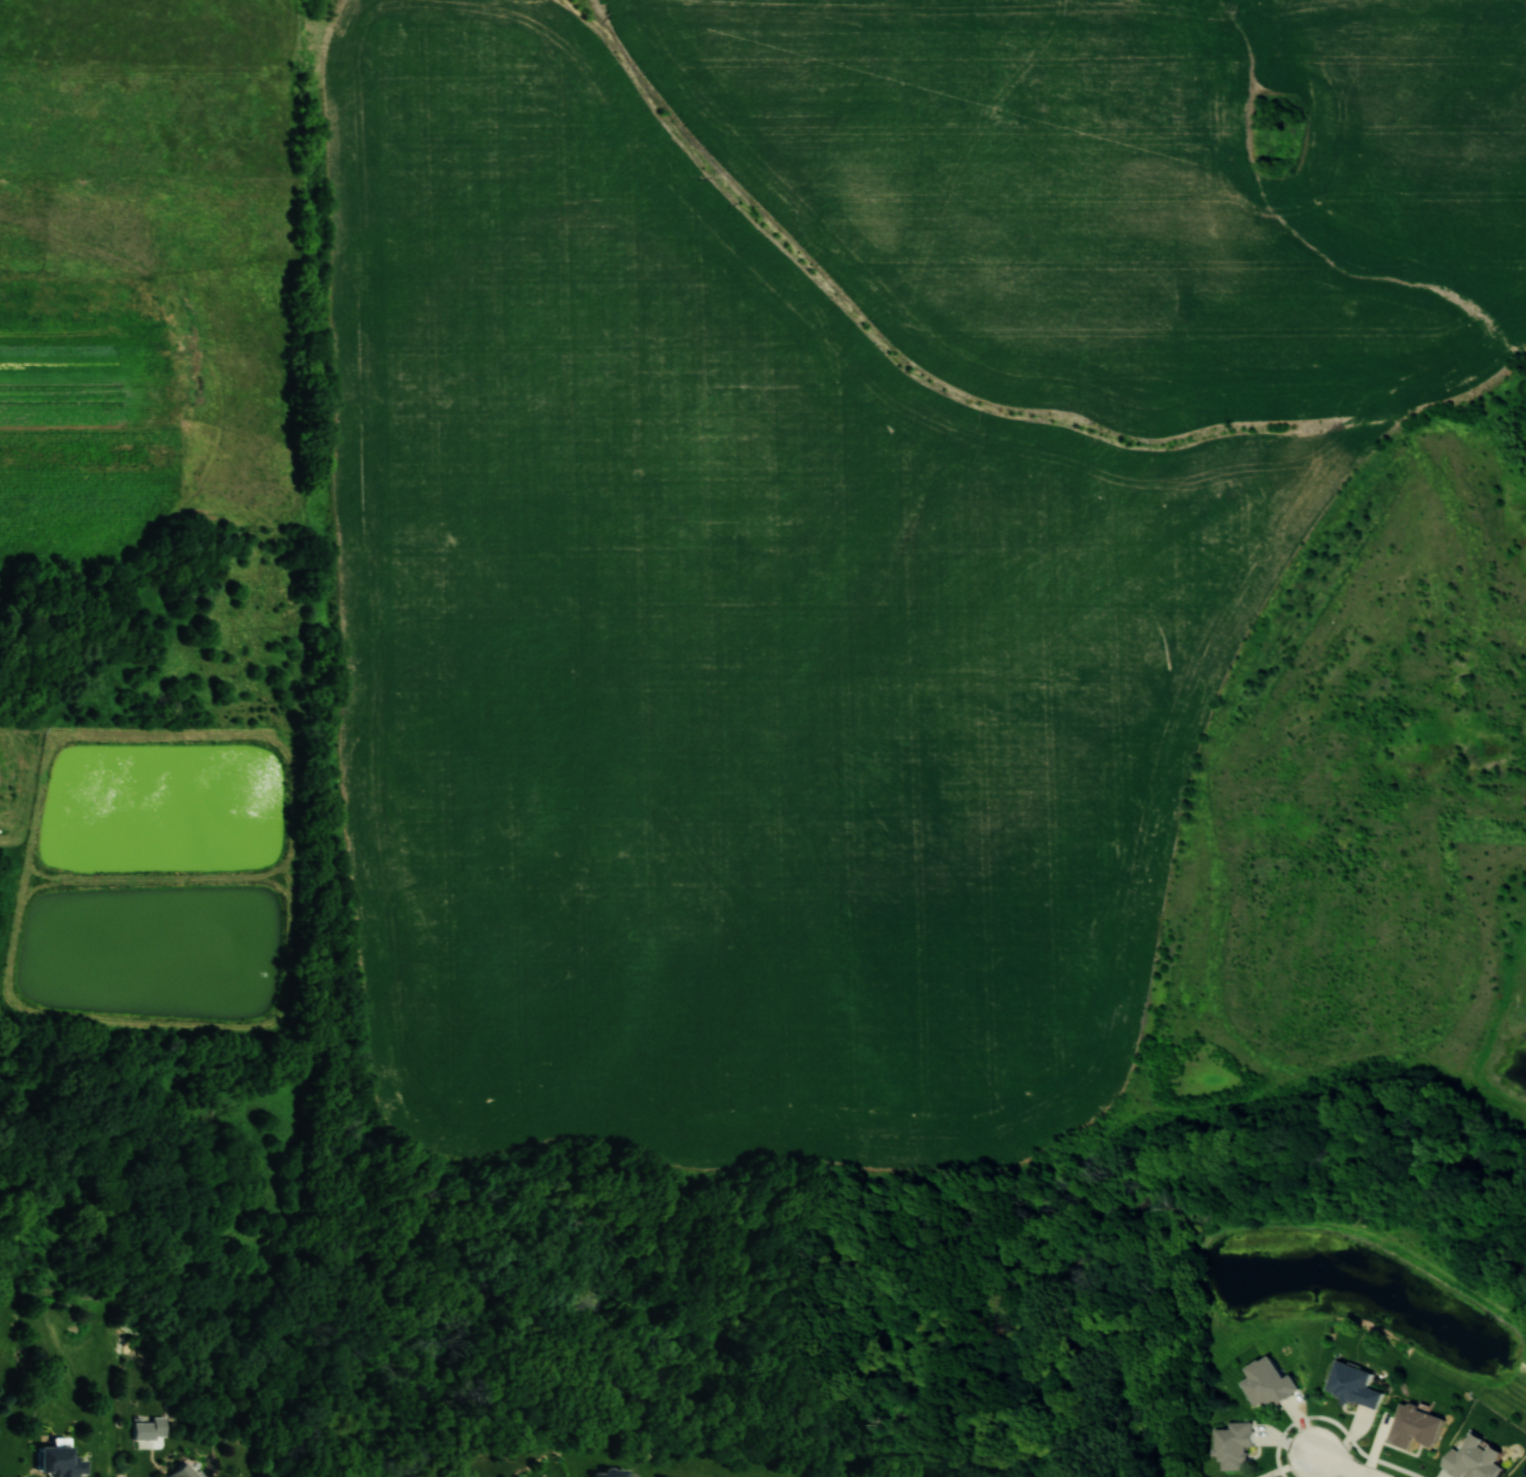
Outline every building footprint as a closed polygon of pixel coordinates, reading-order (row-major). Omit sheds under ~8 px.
[(1255,1410),(1297,1387),(1289,1372),(1281,1376),(1268,1353),(1242,1367),(1247,1375),(1238,1380),(1255,1410)] [(1376,1407),(1381,1390),(1366,1386),(1371,1370),(1333,1359),(1324,1392),(1376,1407)] [(1433,1446),(1442,1415),(1398,1401),(1385,1441),(1407,1448),(1410,1439),(1433,1446)] [(1210,1427),(1210,1457),(1218,1457),(1218,1468),(1248,1468),(1248,1420),(1226,1420),(1226,1427),(1210,1427)] [(157,1422),(136,1422),(136,1439),(157,1439),(157,1422)] [(40,1447),(41,1473),(51,1472),(51,1476),(88,1476),(87,1459),(73,1459),(73,1446),(40,1447)] [(190,1461),(168,1475),(170,1476),(201,1476),(190,1461)]
